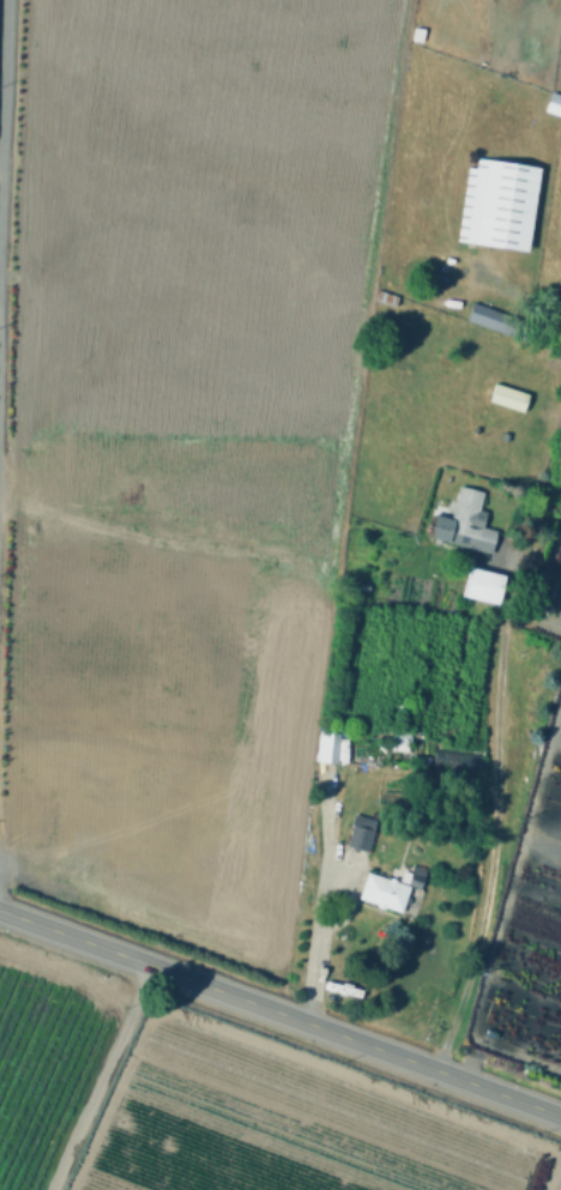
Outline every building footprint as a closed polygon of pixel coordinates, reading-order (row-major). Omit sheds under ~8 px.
[(550,95),(560,98),(560,117),(545,113),(550,95)] [(542,168),(531,252),(477,244),(488,162),(542,168)] [(457,243),(466,169),(481,170),(471,246),(457,243)] [(396,309),(379,304),(381,294),(398,298),(396,309)] [(466,322),(472,304),(530,324),(524,342),(466,322)] [(527,394),(521,411),(494,401),(499,385),(527,394)] [(489,495),(478,526),(495,531),(488,552),(453,542),(452,545),(427,536),(434,513),(451,519),(462,487),(489,495)] [(505,569),(499,598),(463,590),(469,561),(505,569)] [(404,749),(405,729),(388,729),(387,749),(404,749)] [(342,736),(336,761),(319,757),(324,732),(342,736)] [(374,832),(367,850),(349,842),(355,824),(374,832)] [(410,883),(404,911),(362,900),(368,874),(410,883)]
